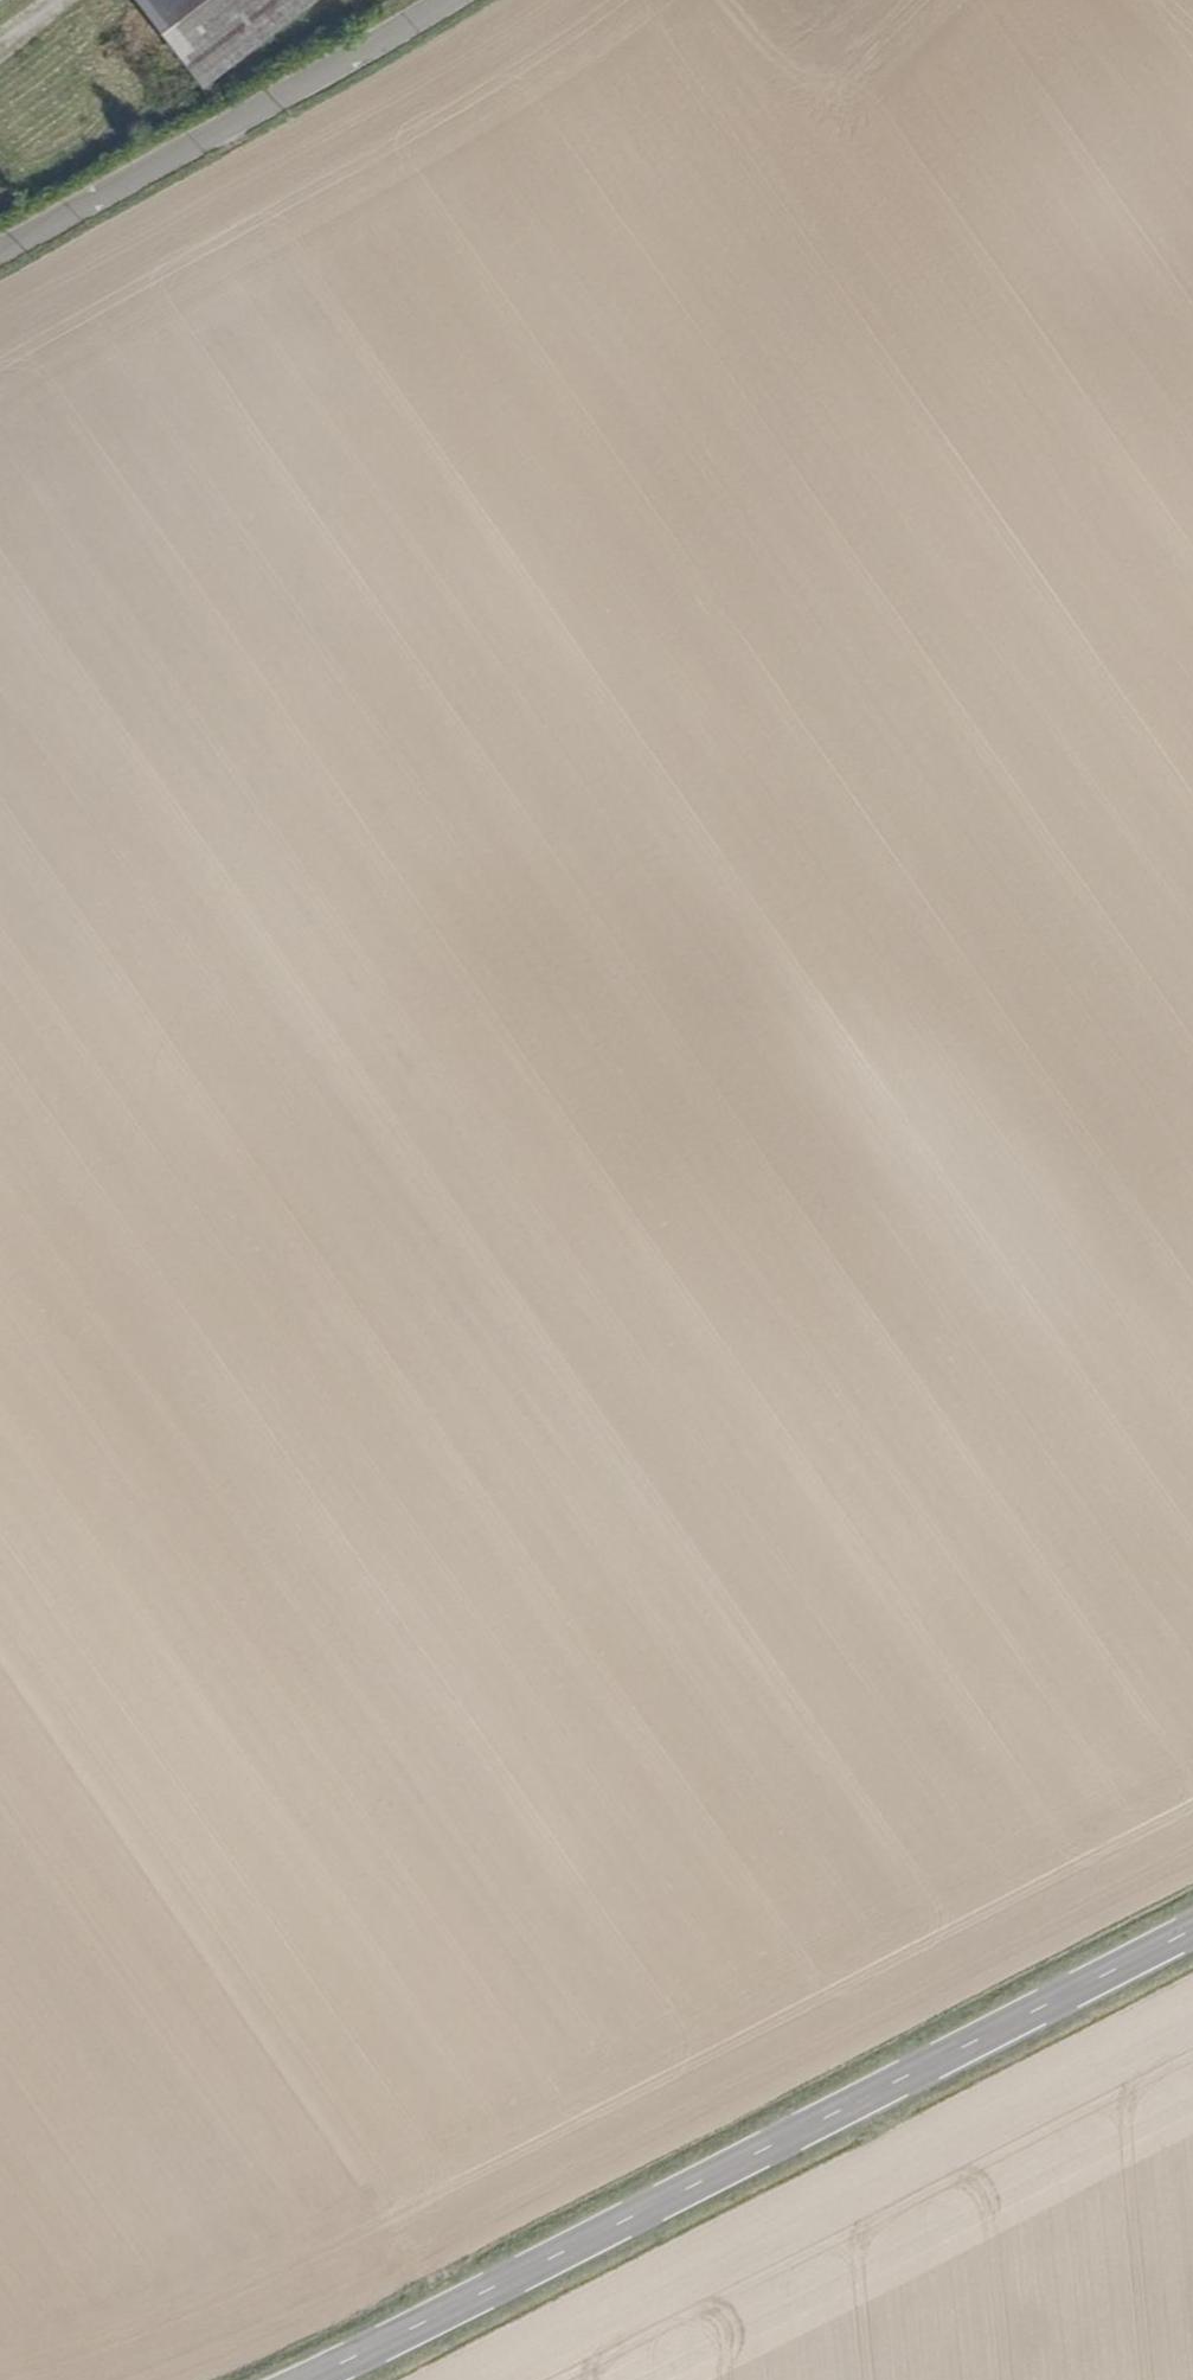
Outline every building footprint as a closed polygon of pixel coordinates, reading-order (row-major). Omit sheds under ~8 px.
[(226,76),(335,0),(169,0),(226,76)]
